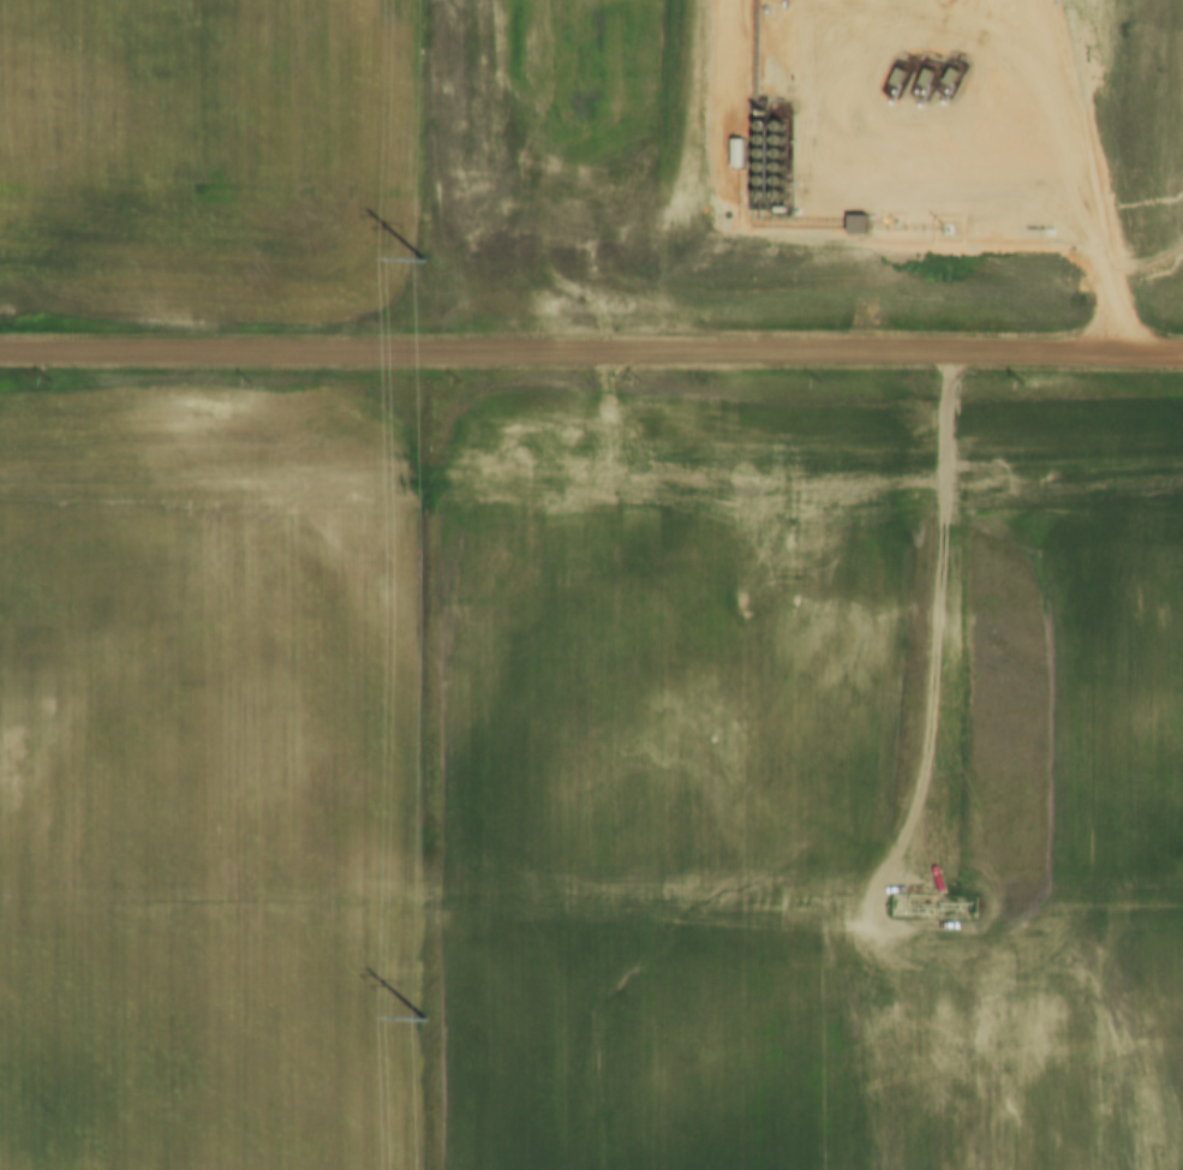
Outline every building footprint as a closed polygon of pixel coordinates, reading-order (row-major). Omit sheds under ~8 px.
[(728,137),(740,137),(741,166),(728,167),(728,137)] [(785,205),(785,214),(769,214),(769,205),(785,205)] [(843,211),(843,235),(864,235),(864,211),(843,211)]
